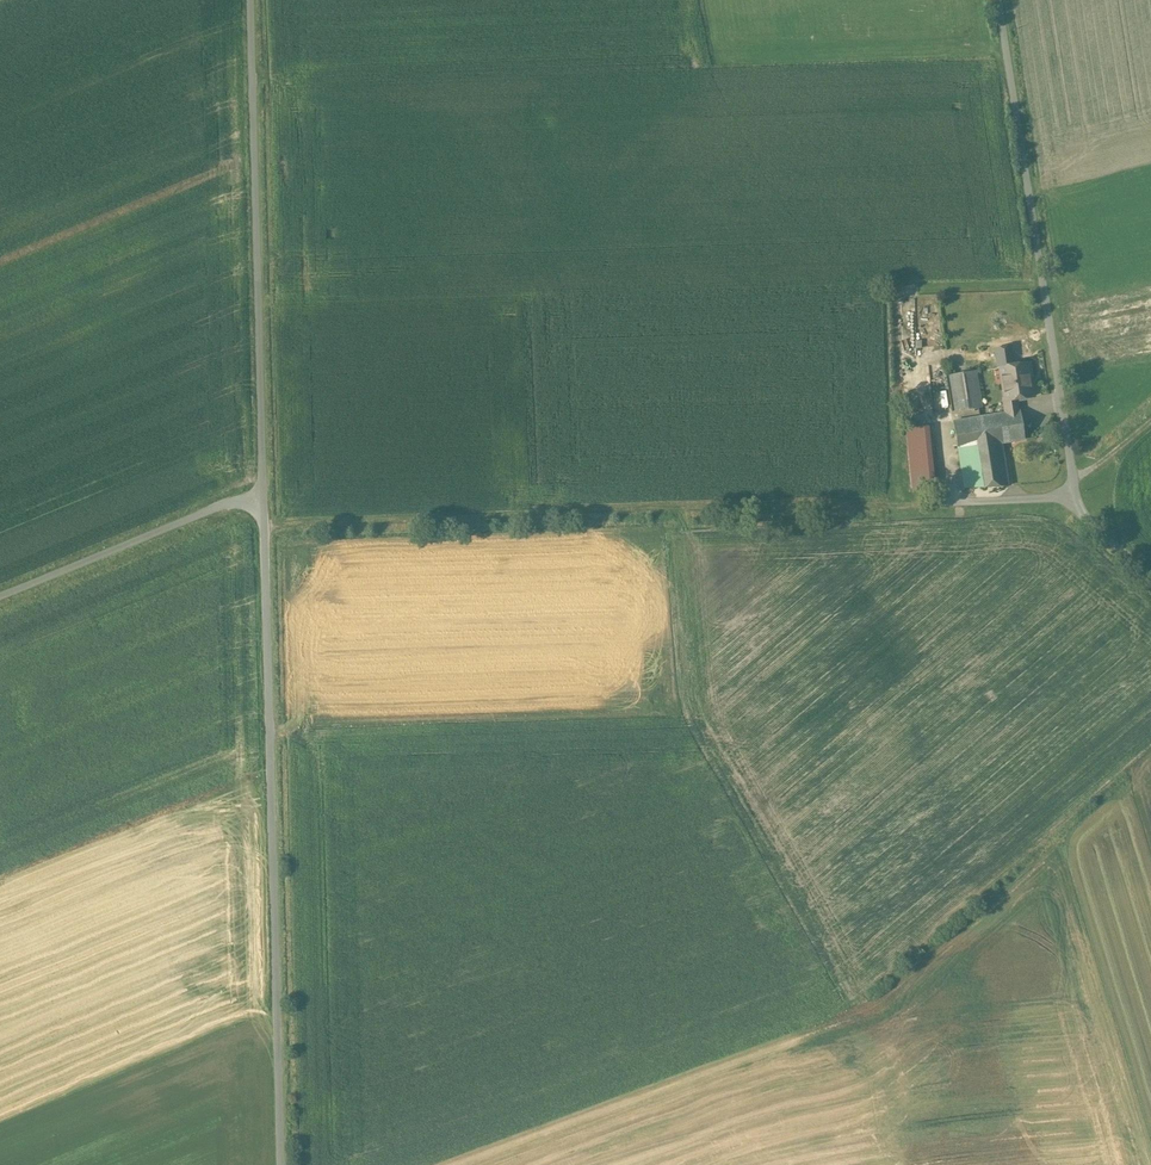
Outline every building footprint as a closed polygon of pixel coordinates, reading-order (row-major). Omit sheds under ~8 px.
[(944,363),(928,365),(935,413),(951,411),(944,363)] [(1030,363),(1000,368),(1005,400),(1003,400),(1005,413),(1019,410),(1017,398),(1032,396),(1029,377),(1032,376),(1030,363)] [(975,371),(949,375),(955,411),(981,407),(975,371)] [(924,390),(908,392),(909,405),(918,490),(935,489),(924,390)] [(909,405),(901,406),(910,491),(918,490),(909,405)] [(1005,413),(954,421),(959,450),(1001,443),(1025,439),(1020,410),(1019,410),(1005,413)] [(1001,443),(959,450),(965,487),(1008,486),(1001,443)]
